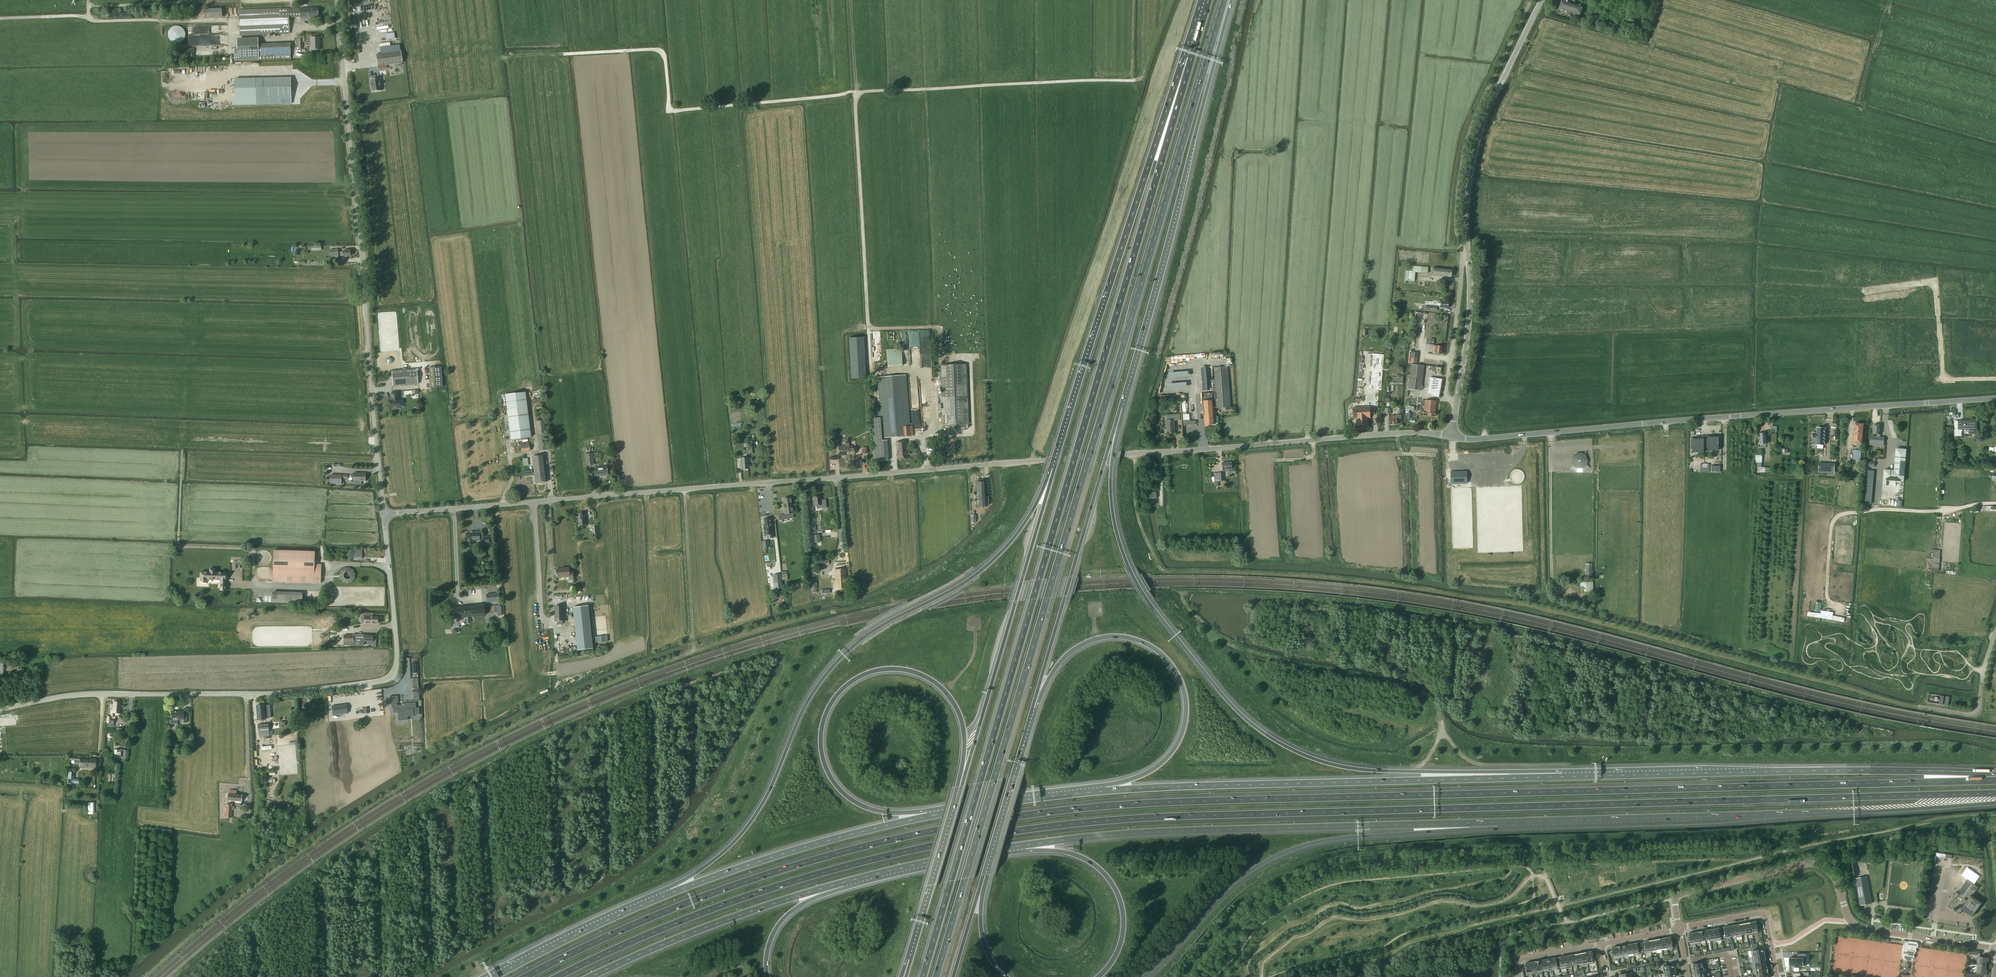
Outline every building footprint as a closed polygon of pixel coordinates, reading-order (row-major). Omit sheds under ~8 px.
[(396,0),(376,0),(380,30),(399,28),(396,0)] [(1567,1),(1563,0),(1561,0),(1558,10),(1567,13),(1566,15),(1572,17),(1573,15),(1579,16),(1582,6),(1576,4),(1576,7),(1570,5),(1571,0),(1568,0),(1567,1)] [(300,8),(289,9),(289,17),(301,17),(318,16),(318,7),(300,8)] [(204,8),(204,18),(220,17),(220,8),(204,8)] [(239,10),(239,30),(240,36),(290,34),(289,17),(289,9),(288,8),(239,10)] [(184,35),(184,33),(184,32),(183,30),(182,29),(181,27),(180,26),(179,25),(177,25),(175,25),(174,25),(172,25),(171,26),(169,27),(168,28),(168,30),(167,31),(167,33),(167,35),(167,36),(168,38),(169,39),(171,41),(172,41),(174,42),(175,42),(177,42),(178,41),(180,41),(181,39),(182,38),(183,37),(184,35)] [(227,45),(227,35),(225,35),(225,27),(194,28),(195,35),(215,34),(215,46),(227,45)] [(232,49),(232,60),(289,59),(288,43),(256,43),(256,37),(235,38),(235,49),(232,49)] [(320,50),(319,37),(311,37),(312,50),(320,50)] [(403,63),(401,51),(376,54),(378,66),(403,63)] [(292,104),(291,98),(291,77),(251,78),(251,99),(251,105),(292,104)] [(381,91),(380,78),(370,80),(372,92),(381,91)] [(331,260),(339,259),(338,255),(339,255),(338,249),(329,250),(330,256),(331,260)] [(1421,267),(1413,266),(1408,266),(1408,271),(1405,271),(1405,280),(1414,281),(1414,272),(1428,273),(1428,267),(1421,267)] [(1452,269),(1433,268),(1432,275),(1452,277),(1452,269)] [(1411,335),(1413,341),(1420,339),(1418,334),(1420,333),(1419,329),(1413,331),(1414,334),(1411,335)] [(909,330),(910,366),(920,366),(919,330),(909,330)] [(1372,331),(1364,330),(1363,340),(1371,341),(1372,331)] [(861,338),(849,338),(850,378),(863,377),(861,338)] [(1361,343),(1361,347),(1360,355),(1359,355),(1359,364),(1359,369),(1358,374),(1358,375),(1358,379),(1358,384),(1357,392),(1356,392),(1355,397),(1356,397),(1356,401),(1362,402),(1362,398),(1361,392),(1363,375),(1364,369),(1364,364),(1365,356),(1366,344),(1365,344),(1361,343)] [(1377,351),(1371,351),(1369,362),(1375,363),(1375,371),(1382,372),(1385,346),(1377,345),(1377,351)] [(1442,346),(1433,345),(1432,353),(1441,354),(1442,346)] [(887,350),(888,367),(903,366),(901,349),(887,350)] [(968,424),(965,364),(941,365),(943,410),(942,410),(942,428),(957,428),(957,425),(968,424)] [(1424,366),(1411,364),(1408,389),(1421,391),(1424,366)] [(441,367),(429,368),(431,388),(443,387),(441,367)] [(1204,401),(1203,401),(1205,424),(1214,424),(1213,408),(1216,408),(1231,407),(1228,367),(1214,368),(1216,393),(1216,400),(1217,406),(1213,406),(1213,400),(1204,401)] [(417,369),(392,371),(393,386),(418,384),(417,369)] [(872,418),(875,461),(888,460),(887,440),(884,440),(884,438),(910,436),(910,426),(909,426),(906,375),(877,377),(880,417),(872,418)] [(1443,379),(1430,377),(1428,394),(1431,394),(1430,396),(1440,397),(1443,379)] [(506,394),(508,408),(511,439),(531,437),(526,391),(506,394)] [(399,400),(398,392),(392,392),(392,400),(389,400),(390,408),(401,407),(400,399),(399,400)] [(1216,393),(1202,394),(1203,400),(1204,401),(1213,400),(1216,400),(1216,393)] [(1436,401),(1425,400),(1424,410),(1423,416),(1435,417),(1436,411),(1435,411),(1436,401)] [(1370,407),(1352,408),(1353,418),(1357,418),(1357,426),(1367,426),(1367,418),(1370,418),(1370,407)] [(1187,413),(1183,413),(1183,426),(1196,425),(1196,420),(1187,421),(1187,413)] [(1176,416),(1166,416),(1167,430),(1167,429),(1168,433),(1175,433),(1174,420),(1180,420),(1180,414),(1176,414),(1176,416)] [(1397,415),(1389,416),(1389,424),(1397,424),(1397,415)] [(547,449),(546,435),(544,420),(536,421),(539,450),(547,449)] [(1962,430),(1969,430),(1969,434),(1977,434),(1977,421),(1959,421),(1959,431),(1962,431),(1962,430)] [(1852,443),(1863,444),(1864,424),(1854,423),(1852,443)] [(1879,437),(1879,434),(1880,434),(1880,425),(1873,425),(1873,434),(1877,434),(1877,436),(1876,437),(1870,437),(1870,443),(1884,444),(1884,438),(1879,437)] [(1813,433),(1813,438),(1817,438),(1816,444),(1825,445),(1826,428),(1817,428),(1817,433),(1813,433)] [(1691,438),(1690,449),(1692,449),(1692,452),(1703,453),(1703,448),(1703,447),(1707,447),(1707,451),(1718,451),(1718,447),(1720,447),(1720,437),(1715,436),(1715,435),(1707,436),(1707,437),(1707,439),(1706,439),(1706,438),(1705,438),(1705,440),(1703,440),(1703,439),(1703,437),(1703,436),(1695,437),(1695,438),(1691,438)] [(906,441),(896,442),(897,459),(907,458),(906,441)] [(530,450),(529,442),(520,443),(521,452),(530,450)] [(838,447),(839,455),(854,454),(854,448),(852,448),(852,446),(849,446),(849,444),(845,444),(845,445),(842,446),(842,447),(838,447)] [(1854,450),(1853,460),(1860,460),(1861,451),(1854,450)] [(593,453),(585,454),(586,465),(594,464),(593,453)] [(1587,461),(1585,455),(1582,454),(1576,454),(1573,456),(1572,462),(1573,465),(1578,468),(1582,468),(1586,464),(1587,461)] [(1904,481),(1906,455),(1896,454),(1894,471),(1884,470),(1884,480),(1904,481)] [(546,482),(543,455),(532,456),(534,472),(532,472),(532,470),(523,471),(524,476),(534,475),(535,483),(546,482)] [(749,457),(740,458),(741,470),(749,469),(748,459),(749,459),(749,457)] [(1823,463),(1822,472),(1834,473),(1835,464),(1823,463)] [(607,466),(594,467),(595,477),(602,476),(601,475),(608,474),(607,466)] [(1451,472),(1451,484),(1467,483),(1467,471),(1451,472)] [(365,473),(353,473),(353,485),(361,485),(362,481),(365,481),(365,473)] [(331,475),(330,484),(341,484),(342,475),(331,475)] [(986,507),(984,482),(976,482),(978,507),(986,507)] [(826,500),(822,500),(821,501),(820,496),(813,497),(814,506),(817,505),(817,509),(823,508),(823,507),(826,507),(826,508),(827,508),(826,500)] [(779,516),(779,520),(788,518),(788,513),(792,513),(790,498),(783,499),(784,508),(784,514),(785,514),(785,515),(779,516)] [(585,513),(578,513),(579,523),(579,522),(580,525),(587,525),(586,521),(585,521),(585,513)] [(765,534),(770,534),(770,538),(773,538),(772,526),(771,526),(770,518),(764,519),(765,530),(764,530),(765,534)] [(480,532),(466,533),(467,545),(474,544),(474,540),(480,540),(480,532)] [(349,550),(349,558),(362,558),(362,550),(354,550),(349,550)] [(315,552),(273,551),(273,582),(321,583),(321,565),(314,565),(315,552)] [(339,568),(339,582),(353,583),(354,568),(339,568)] [(560,569),(556,569),(557,577),(569,577),(569,580),(573,579),(573,571),(569,572),(569,568),(560,568),(560,569)] [(225,591),(226,573),(216,573),(216,569),(210,569),(210,572),(201,572),(201,583),(207,583),(207,579),(221,580),(220,590),(225,591)] [(845,569),(834,570),(835,590),(847,589),(846,577),(845,569)] [(1592,583),(1580,583),(1580,586),(1585,586),(1585,591),(1592,591),(1592,583)] [(270,594),(270,602),(300,602),(301,592),(274,591),(274,594),(270,594)] [(503,592),(486,594),(487,602),(504,600),(503,592)] [(485,615),(484,604),(453,608),(454,619),(485,615)] [(565,605),(555,606),(556,621),(557,621),(558,624),(563,624),(563,620),(566,620),(565,605)] [(585,606),(573,607),(575,632),(577,643),(577,650),(590,648),(593,648),(592,644),(591,630),(588,606),(585,606)] [(1821,614),(1808,612),(1808,616),(1844,622),(1845,618),(1833,616),(1833,612),(1822,610),(1821,614)] [(367,613),(367,616),(364,616),(364,623),(378,623),(379,616),(373,616),(373,613),(367,613)] [(364,640),(363,640),(363,646),(364,646),(364,642),(373,642),(373,635),(364,635),(364,640)] [(398,696),(390,696),(390,703),(392,703),(392,709),(393,708),(393,713),(398,713),(398,715),(407,715),(407,717),(414,716),(414,715),(420,714),(419,708),(416,708),(416,702),(402,703),(402,705),(397,705),(397,703),(398,702),(398,696)] [(107,716),(107,723),(107,727),(113,727),(114,724),(114,719),(115,719),(115,717),(116,715),(117,715),(119,714),(119,713),(120,702),(113,701),(113,704),(110,704),(110,709),(111,709),(111,713),(110,713),(110,716),(107,716)] [(347,704),(332,706),(333,715),(348,713),(347,704)] [(265,705),(257,705),(258,719),(266,719),(265,705)] [(177,720),(178,720),(183,720),(183,723),(187,723),(187,713),(183,713),(183,711),(171,711),(171,720),(170,720),(170,723),(170,724),(177,724),(177,723),(177,720)] [(258,724),(259,731),(259,737),(270,736),(269,731),(269,723),(258,724)] [(114,749),(114,758),(123,758),(124,750),(114,749)] [(80,760),(79,767),(96,768),(96,759),(80,758),(80,760)] [(68,772),(67,784),(73,784),(73,783),(79,784),(79,779),(74,779),(74,772),(68,772)] [(1872,903),(1867,876),(1855,878),(1860,905),(1872,903)] [(1955,911),(1959,914),(1962,910),(1972,917),(1976,911),(1977,912),(1979,909),(1978,908),(1982,903),(1972,896),(1978,887),(1967,879),(1958,893),(1955,891),(1951,896),(1954,898),(1948,906),(1953,909),(1952,910),(1955,911)] [(1689,937),(1687,937),(1688,941),(1689,941),(1690,945),(1695,944),(1693,933),(1688,934),(1689,937)] [(1672,940),(1671,941),(1670,937),(1665,938),(1667,950),(1673,949),(1672,945),(1673,944),(1672,940)] [(1916,949),(1917,947),(1919,946),(1918,943),(1915,943),(1914,945),(1912,944),(1911,942),(1906,942),(1903,945),(1903,949),(1904,951),(1902,953),(1905,960),(1912,961),(1915,957),(1914,955),(1917,951),(1916,949)] [(1619,958),(1616,947),(1611,948),(1612,951),(1611,951),(1611,955),(1612,955),(1613,959),(1619,958)] [(1763,948),(1751,951),(1752,957),(1764,955),(1763,948)] [(1790,958),(1790,966),(1794,966),(1794,967),(1799,967),(1799,966),(1803,966),(1806,966),(1806,954),(1797,954),(1797,958),(1795,958),(1790,958)] [(1764,955),(1752,957),(1753,963),(1765,961),(1764,955)] [(1986,966),(1986,962),(1988,962),(1989,958),(1980,957),(1979,956),(1978,965),(1986,966)] [(1765,961),(1753,963),(1754,963),(1755,968),(1754,968),(1754,969),(1766,966),(1765,961)] [(1675,970),(1674,964),(1663,966),(1664,972),(1675,970)] [(1985,970),(1986,966),(1978,965),(1977,973),(1987,974),(1987,970),(1985,970)] [(1766,966),(1754,969),(1755,975),(1767,972),(1766,966)]
